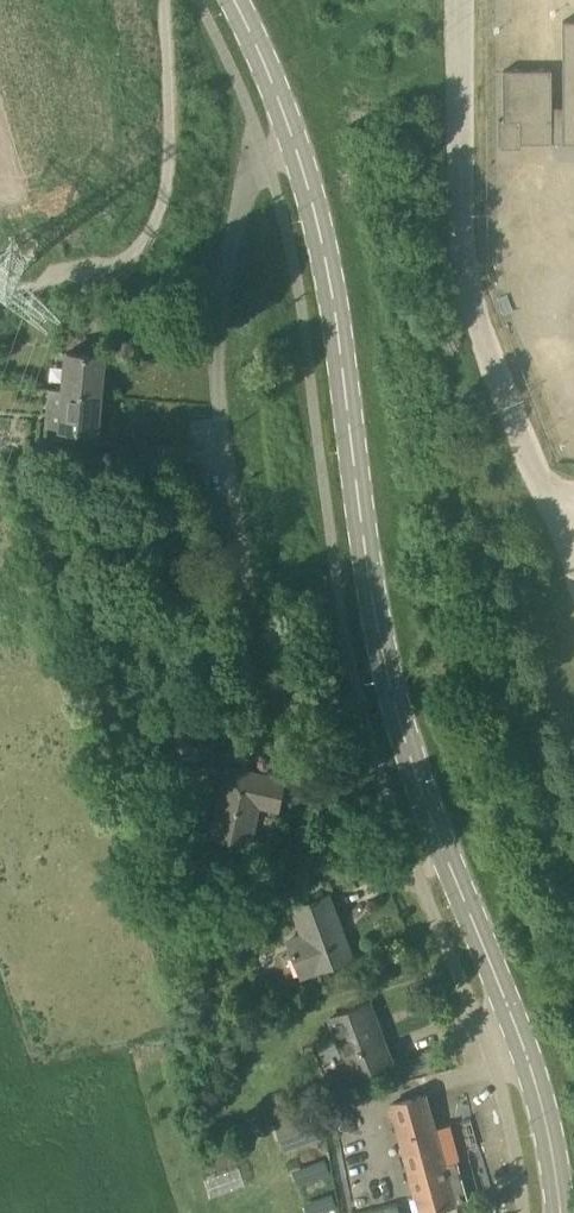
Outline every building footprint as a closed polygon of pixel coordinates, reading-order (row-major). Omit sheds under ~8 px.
[(564,142),(573,141),(573,21),(563,21),(564,120),(552,120),(552,71),(504,71),(505,119),(500,119),(500,147),(522,147),(522,142),(564,142)] [(174,307),(175,308),(176,311),(192,308),(190,294),(173,297),(174,300),(173,301),(172,302),(172,303),(172,304),(172,306),(173,307),(174,307)] [(67,352),(64,389),(48,387),(48,389),(64,390),(101,394),(104,356),(67,352)] [(101,394),(64,390),(61,428),(98,431),(101,394)] [(550,426),(573,426),(573,393),(550,393),(550,426)] [(278,808),(285,778),(227,766),(213,835),(252,843),(260,804),(278,808)] [(299,977),(316,971),(352,957),(329,895),(292,909),(302,934),(286,940),(299,977)] [(352,1075),(392,1060),(370,1002),(330,1018),(352,1075)] [(415,1188),(417,1196),(410,1198),(414,1212),(421,1210),(422,1212),(446,1212),(444,1206),(456,1203),(456,1202),(468,1198),(458,1161),(446,1165),(427,1095),(392,1105),(402,1141),(405,1152),(415,1188)] [(275,1123),(283,1148),(322,1135),(313,1109),(275,1123)] [(350,1210),(351,1212),(399,1212),(394,1197),(350,1210)]
